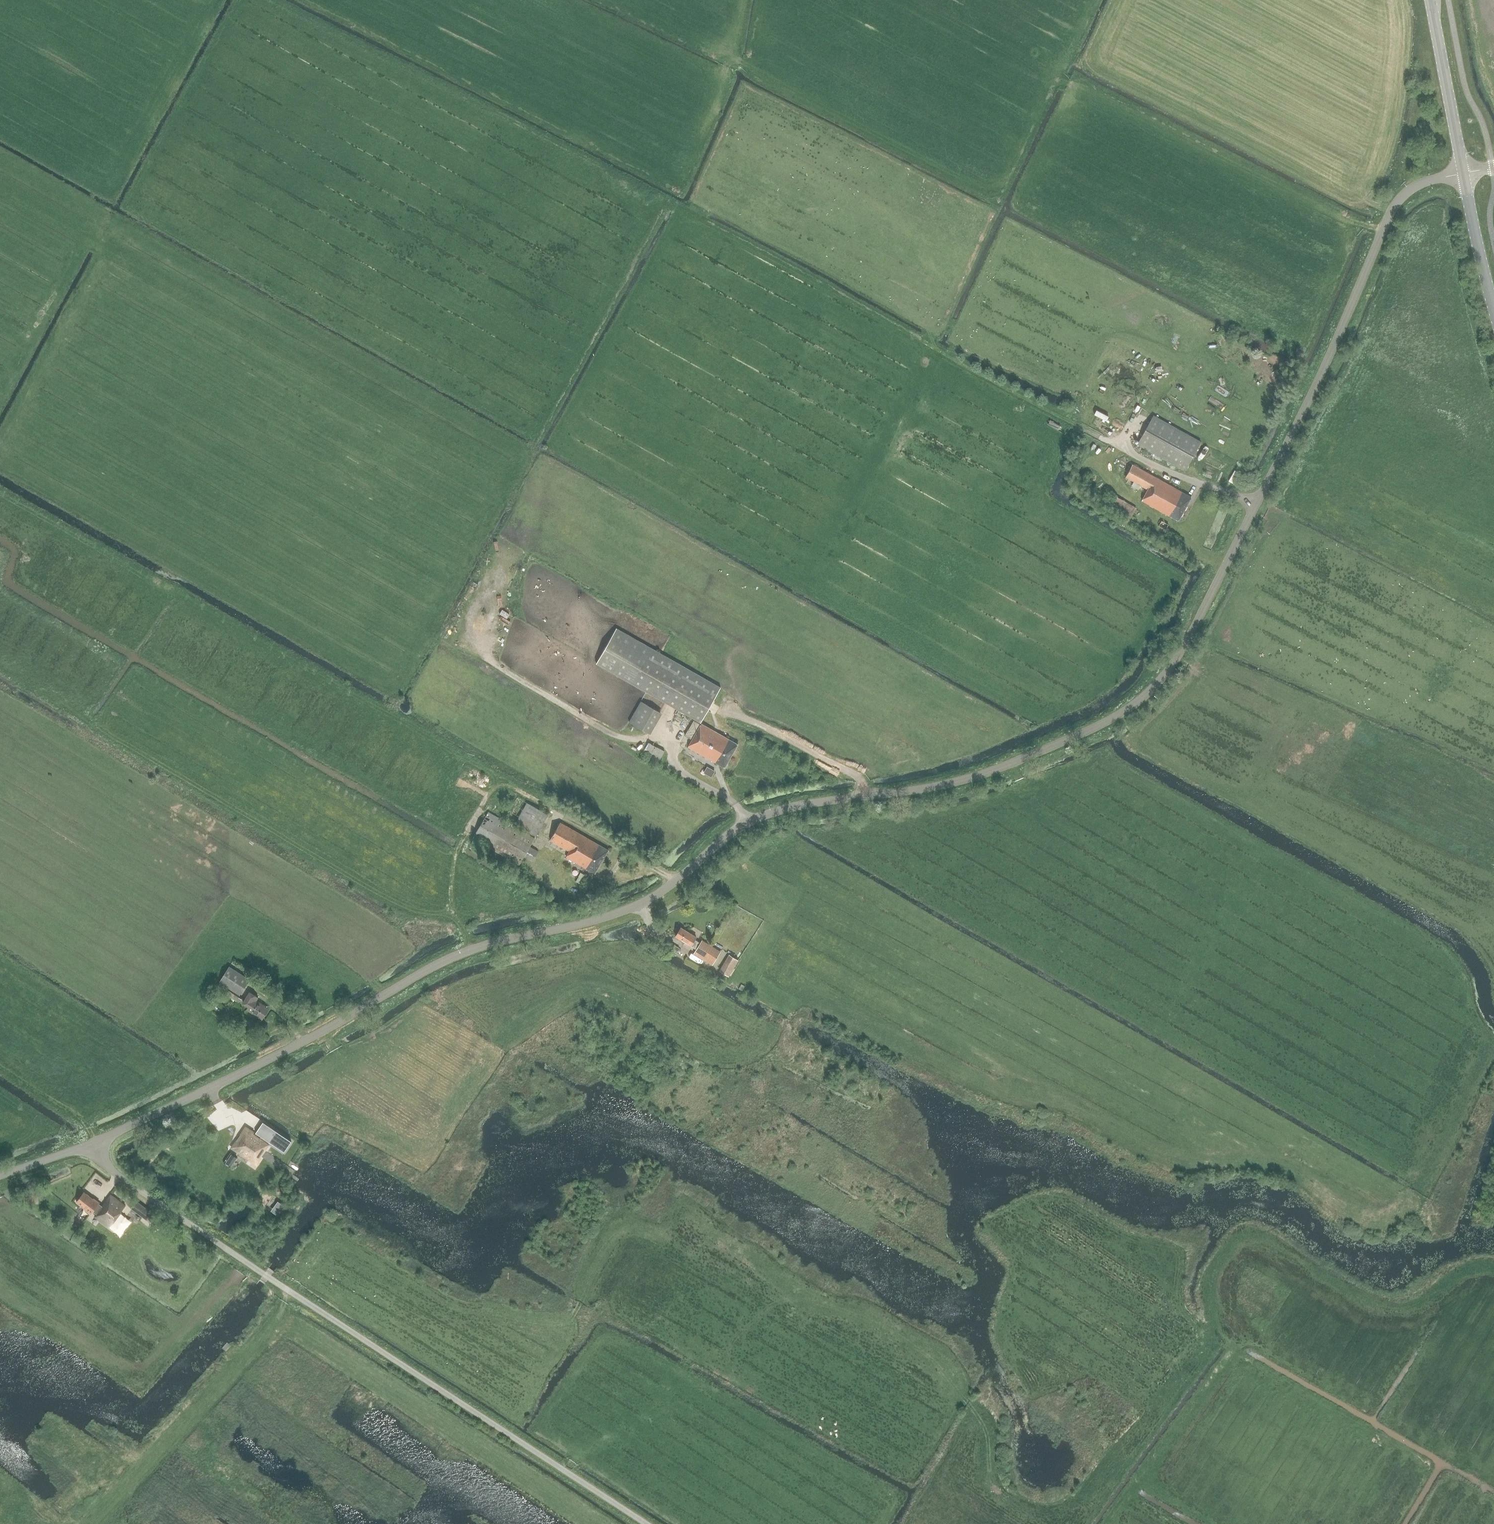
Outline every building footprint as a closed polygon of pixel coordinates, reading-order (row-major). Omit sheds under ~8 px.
[(1185,471),(1201,441),(1152,414),(1136,444),(1185,471)] [(1141,500),(1177,520),(1191,496),(1133,464),(1126,477),(1133,481),(1130,485),(1137,489),(1138,489),(1139,489),(1141,485),(1147,489),(1141,500)] [(1129,519),(1135,508),(1110,494),(1104,505),(1129,519)] [(1165,529),(1168,524),(1161,520),(1158,525),(1165,529)] [(596,663),(630,682),(700,721),(720,687),(650,647),(616,628),(596,663)] [(641,700),(629,722),(648,732),(660,711),(641,700)] [(736,743),(701,723),(694,719),(685,734),(692,738),(688,745),(724,765),(736,743)] [(664,750),(650,742),(642,757),(656,765),(664,750)] [(711,774),(714,769),(707,765),(704,770),(711,774)] [(537,835),(549,814),(518,796),(506,817),(537,835)] [(474,837),(516,862),(520,864),(525,856),(533,861),(539,850),(531,845),(535,838),(489,811),(474,837)] [(567,856),(577,862),(595,873),(609,850),(561,822),(551,840),(570,851),(567,856)] [(587,876),(580,872),(575,881),(582,885),(587,876)] [(680,927),(675,936),(696,949),(693,953),(711,964),(719,951),(701,940),(699,942),(694,939),(695,937),(680,927)] [(676,953),(678,948),(671,943),(668,948),(676,953)] [(719,972),(727,977),(737,962),(728,956),(719,972)] [(225,985),(240,994),(249,979),(228,966),(219,982),(220,982),(217,987),(222,990),(225,985)] [(242,999),(229,990),(226,994),(239,1003),(242,999)] [(243,1003),(249,1006),(247,1009),(263,1019),(269,1008),(260,1002),(260,1001),(256,999),(258,996),(250,991),(243,1003)] [(261,1137),(260,1138),(268,1144),(270,1142),(282,1151),(289,1140),(291,1142),(291,1141),(263,1122),(255,1133),(261,1137)] [(246,1129),(233,1147),(256,1163),(268,1144),(260,1138),(246,1129)] [(231,1154),(226,1162),(231,1166),(237,1158),(231,1154)] [(85,1209),(109,1226),(124,1205),(110,1194),(102,1206),(97,1203),(98,1202),(93,1198),(92,1199),(83,1192),(76,1201),(86,1208),(85,1209)] [(275,1194),(267,1206),(278,1214),(287,1203),(275,1194)] [(32,1195),(28,1199),(33,1203),(37,1198),(32,1195)] [(130,1208),(147,1220),(153,1213),(136,1200),(130,1208)] [(143,1229),(126,1216),(114,1232),(132,1245),(143,1229)]
